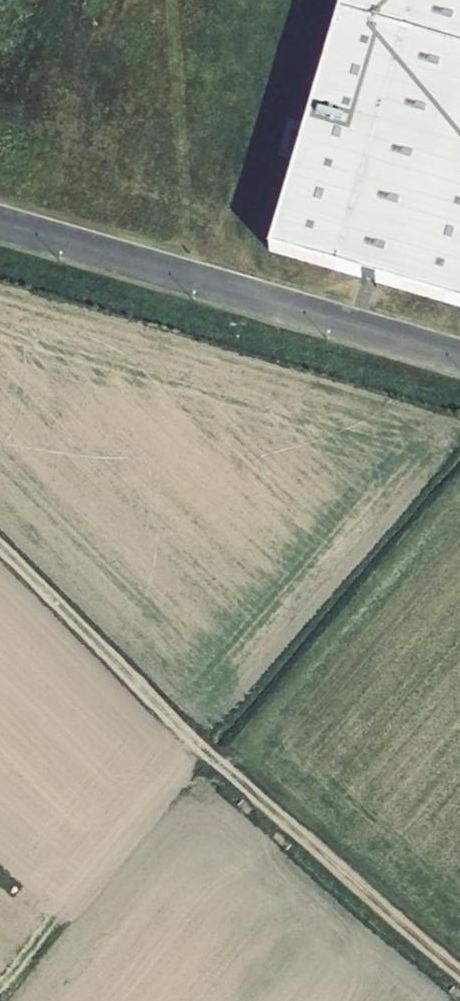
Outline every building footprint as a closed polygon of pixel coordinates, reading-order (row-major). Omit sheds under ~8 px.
[(264,254),(459,309),(459,0),(336,0),(264,254)]
